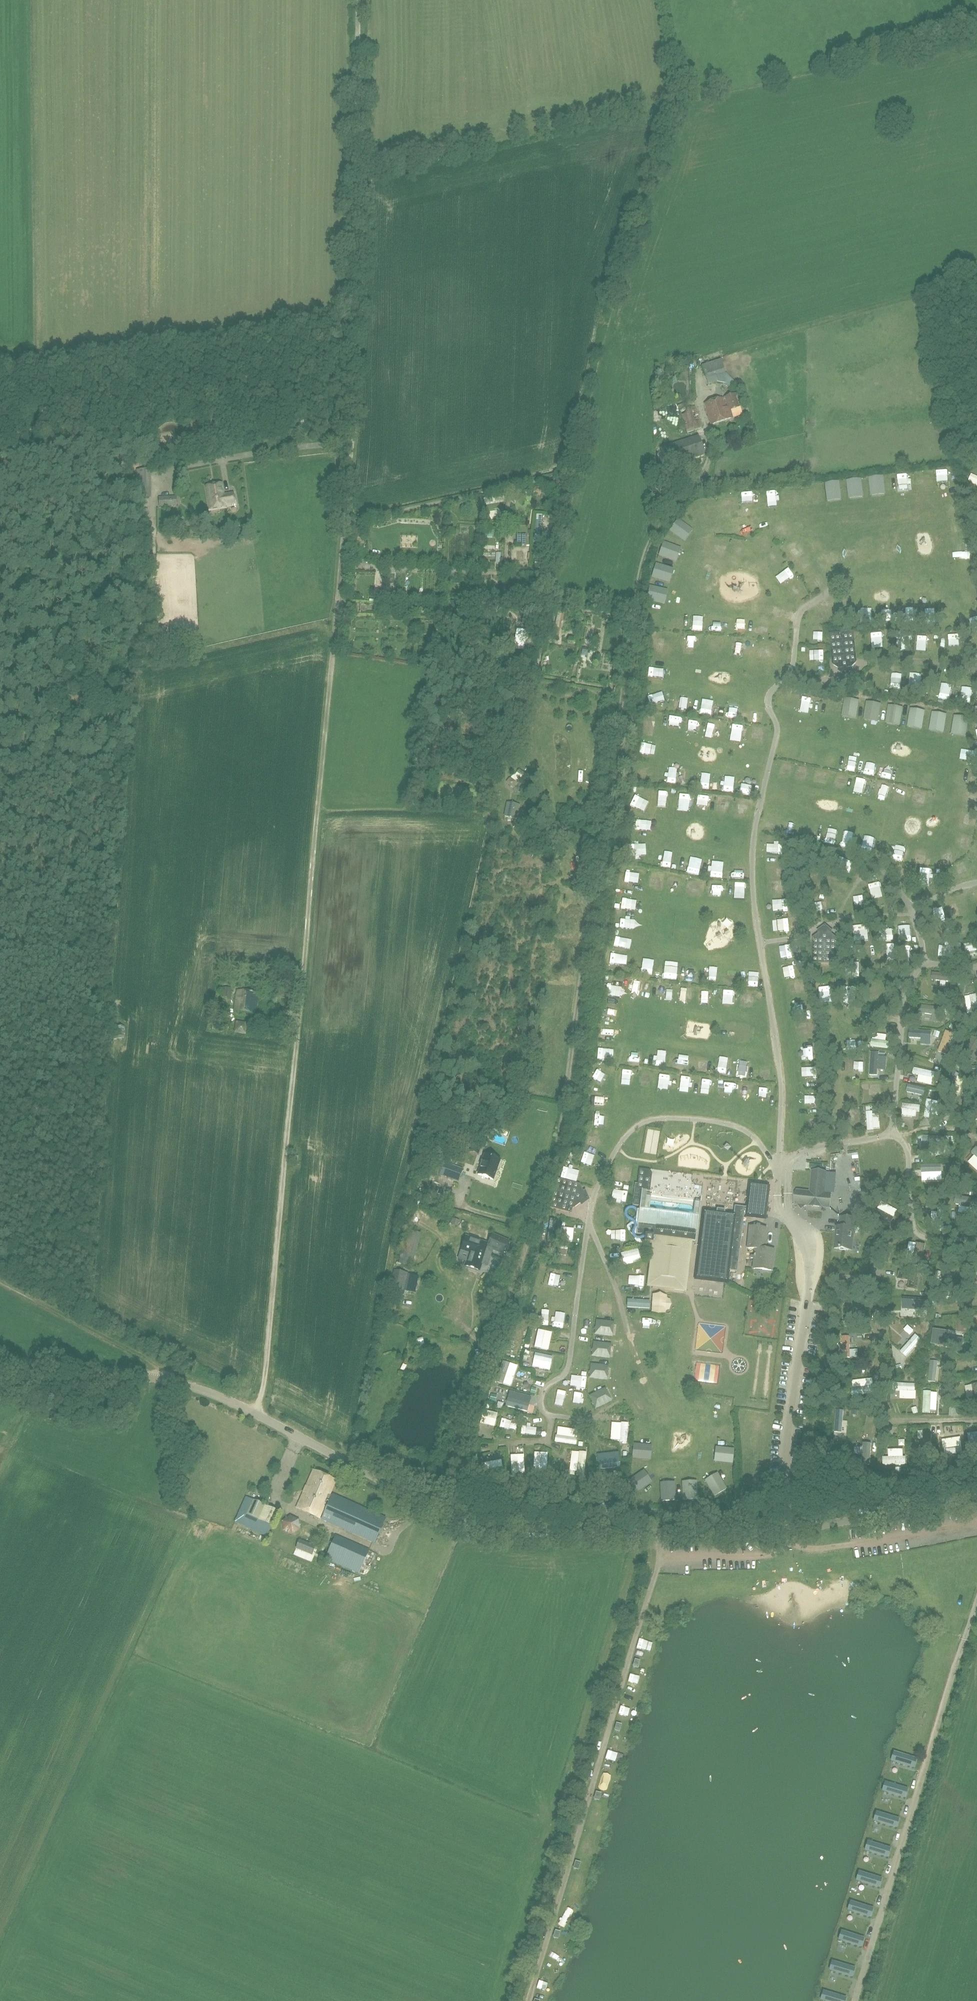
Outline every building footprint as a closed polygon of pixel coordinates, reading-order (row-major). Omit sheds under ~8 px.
[(702,365),(706,378),(725,372),(721,359),(702,365)] [(710,378),(712,385),(728,380),(729,385),(734,383),(730,372),(710,378)] [(705,404),(712,424),(732,418),(730,410),(739,407),(734,394),(725,397),(728,407),(725,408),(722,398),(705,404)] [(687,432),(701,428),(694,407),(688,409),(686,403),(678,405),(687,432)] [(670,408),(660,411),(665,424),(674,421),(670,408)] [(698,435),(662,446),(668,466),(704,454),(698,435)] [(935,475),(924,476),(926,485),(937,484),(935,475)] [(884,490),(892,490),(892,479),(884,480),(884,490)] [(872,495),(871,480),(862,481),(863,496),(872,495)] [(856,481),(848,481),(849,496),(857,496),(856,481)] [(233,493),(223,494),(221,483),(205,486),(209,509),(225,506),(225,505),(235,503),(233,493)] [(832,496),(832,484),(823,485),(824,497),(832,496)] [(773,490),(762,491),(763,503),(774,502),(773,490)] [(743,493),(745,504),(757,502),(755,491),(743,493)] [(177,505),(176,496),(158,497),(159,506),(177,505)] [(731,496),(723,498),(726,508),(734,506),(731,496)] [(705,515),(715,511),(710,500),(700,504),(705,515)] [(960,502),(952,503),(953,516),(961,515),(960,502)] [(686,516),(681,522),(693,531),(698,525),(686,516)] [(787,524),(778,530),(784,539),(793,533),(787,524)] [(674,533),(670,540),(683,547),(686,541),(674,533)] [(759,547),(770,546),(769,535),(758,535),(759,547)] [(721,540),(721,555),(730,555),(730,546),(732,546),(732,540),(721,540)] [(803,545),(789,549),(792,559),(805,555),(803,545)] [(662,555),(671,559),(675,550),(666,546),(662,555)] [(802,574),(815,568),(810,559),(797,565),(802,574)] [(671,582),(674,572),(659,568),(656,579),(671,582)] [(810,583),(816,592),(824,587),(818,578),(810,583)] [(808,585),(798,589),(803,601),(813,597),(808,585)] [(667,603),(667,594),(659,594),(659,603),(667,603)] [(720,630),(727,631),(729,616),(722,615),(720,630)] [(677,619),(677,628),(687,628),(687,619),(677,619)] [(742,621),(741,637),(751,637),(752,622),(742,621)] [(772,638),(772,628),(761,628),(761,638),(772,638)] [(830,634),(833,664),(839,669),(850,668),(857,661),(854,631),(830,634)] [(879,652),(887,652),(887,637),(878,637),(879,652)] [(676,643),(677,656),(689,656),(689,642),(676,643)] [(696,644),(696,657),(706,657),(706,651),(709,651),(709,645),(696,644)] [(725,653),(727,653),(728,646),(715,646),(714,659),(725,660),(725,653)] [(734,648),(733,661),(743,662),(744,649),(734,648)] [(751,650),(751,662),(762,662),(761,650),(751,650)] [(785,693),(783,704),(793,706),(796,695),(785,693)] [(682,710),(691,710),(691,697),(682,696),(682,710)] [(659,697),(651,700),(655,709),(663,705),(659,697)] [(813,712),(813,698),(805,698),(805,711),(813,712)] [(710,713),(711,700),(699,699),(698,712),(710,713)] [(718,702),(718,714),(729,714),(729,702),(718,702)] [(823,715),(832,716),(834,705),(825,703),(823,715)] [(747,717),(747,706),(737,706),(737,717),(747,717)] [(751,721),(763,721),(763,708),(752,708),(751,721)] [(869,712),(867,722),(877,723),(878,713),(869,712)] [(905,722),(897,714),(889,721),(897,729),(905,722)] [(674,717),(675,729),(684,728),(683,717),(674,717)] [(655,731),(655,719),(644,719),(644,731),(655,731)] [(692,720),(691,731),(702,732),(703,721),(692,720)] [(910,720),(910,732),(920,732),(920,721),(910,720)] [(711,724),(711,735),(720,735),(720,724),(711,724)] [(739,730),(739,741),(750,741),(750,730),(739,730)] [(760,731),(758,738),(769,740),(770,734),(760,731)] [(651,759),(654,750),(644,747),(641,756),(651,759)] [(786,764),(783,780),(793,782),(796,766),(786,764)] [(652,780),(654,769),(640,767),(638,778),(652,780)] [(808,769),(807,780),(816,780),(816,770),(808,769)] [(684,779),(683,770),(673,771),(674,780),(684,779)] [(821,773),(821,788),(831,788),(832,773),(821,773)] [(896,783),(896,773),(886,773),(886,783),(896,783)] [(521,774),(516,780),(521,784),(526,778),(521,774)] [(704,788),(716,788),(717,776),(705,776),(704,788)] [(839,791),(851,793),(854,779),(842,777),(839,791)] [(910,788),(916,790),(918,780),(912,778),(910,788)] [(865,798),(873,799),(875,783),(867,782),(865,798)] [(936,794),(936,783),(926,783),(925,793),(936,794)] [(881,787),(881,802),(891,802),(892,787),(881,787)] [(900,806),(911,806),(912,791),(900,790),(900,806)] [(679,809),(690,811),(692,795),(681,793),(679,809)] [(698,796),(699,806),(710,806),(709,795),(698,796)] [(920,795),(920,808),(931,808),(931,795),(920,795)] [(648,811),(652,803),(638,796),(634,804),(648,811)] [(719,811),(730,811),(730,799),(719,800),(719,811)] [(750,814),(751,802),(739,801),(738,812),(750,814)] [(504,816),(516,819),(519,805),(507,802),(504,816)] [(775,827),(784,828),(785,815),(776,814),(775,827)] [(638,830),(655,831),(655,821),(639,821),(638,830)] [(798,835),(800,829),(789,826),(787,832),(798,835)] [(811,842),(820,842),(820,831),(811,830),(811,842)] [(636,846),(636,857),(651,856),(650,845),(636,846)] [(784,858),(782,847),(771,849),(772,859),(784,858)] [(695,869),(696,852),(686,852),(685,869),(695,869)] [(672,865),(672,854),(662,854),(662,864),(672,865)] [(963,871),(969,866),(962,855),(955,859),(963,871)] [(705,862),(704,874),(714,874),(714,862),(705,862)] [(969,871),(974,880),(976,878),(976,867),(969,871)] [(663,889),(667,874),(657,871),(653,886),(663,889)] [(741,881),(751,881),(751,871),(741,871),(741,881)] [(964,885),(970,876),(965,872),(959,881),(964,885)] [(668,892),(679,895),(683,878),(672,875),(668,892)] [(629,878),(628,888),(637,888),(638,879),(629,878)] [(692,880),(691,897),(702,898),(703,881),(692,880)] [(740,885),(740,899),(748,899),(749,885),(740,885)] [(883,886),(876,888),(880,904),(887,902),(883,886)] [(860,904),(869,905),(869,894),(861,893),(860,904)] [(638,909),(639,900),(624,899),(624,909),(638,909)] [(778,914),(792,913),(792,902),(777,903),(778,914)] [(833,907),(818,910),(819,918),(834,916),(833,907)] [(957,925),(965,922),(962,913),(954,916),(957,925)] [(619,941),(630,942),(631,933),(620,932),(619,941)] [(836,964),(837,938),(829,932),(820,932),(818,933),(812,938),(812,964),(836,964)] [(786,949),(787,963),(796,962),(795,949),(786,949)] [(612,968),(621,966),(619,957),(610,958),(612,968)] [(671,960),(665,974),(671,977),(677,963),(671,960)] [(792,978),(801,976),(797,965),(789,968),(792,978)] [(690,966),(688,982),(699,983),(701,967),(690,966)] [(721,984),(722,970),(711,970),(711,984),(721,984)] [(733,973),(733,988),(743,987),(742,973),(733,973)] [(763,989),(764,973),(751,973),(751,989),(763,989)] [(642,983),(643,983),(644,977),(635,977),(634,990),(642,990),(642,983)] [(620,998),(627,990),(613,979),(606,987),(620,998)] [(943,995),(943,981),(934,980),(934,994),(943,995)] [(658,983),(659,997),(667,997),(667,990),(670,990),(670,983),(658,983)] [(684,985),(682,997),(692,998),(693,986),(684,985)] [(797,997),(807,995),(806,985),(795,986),(797,997)] [(223,987),(222,997),(230,998),(231,988),(223,987)] [(711,1004),(711,989),(701,989),(700,1004),(711,1004)] [(234,1011),(255,1013),(257,993),(236,990),(234,1011)] [(726,1006),(736,1007),(737,992),(728,991),(726,1006)] [(747,994),(748,1006),(759,1005),(758,993),(747,994)] [(606,1013),(621,1012),(620,1001),(606,1002),(606,1013)] [(602,1036),(620,1037),(621,1023),(603,1023),(602,1036)] [(805,1033),(805,1044),(816,1043),(816,1032),(805,1033)] [(917,1047),(928,1047),(928,1051),(939,1051),(939,1040),(917,1039),(917,1047)] [(606,1060),(619,1055),(615,1045),(602,1050),(606,1060)] [(877,1053),(893,1054),(894,1046),(877,1046),(877,1053)] [(630,1057),(640,1057),(640,1048),(630,1048),(630,1057)] [(667,1065),(667,1049),(657,1049),(657,1065),(667,1065)] [(677,1053),(676,1069),(686,1069),(686,1053),(677,1053)] [(809,1063),(818,1063),(817,1055),(809,1055),(809,1063)] [(714,1058),(714,1067),(724,1068),(725,1059),(714,1058)] [(892,1074),(892,1060),(884,1060),(884,1074),(892,1074)] [(692,1071),(704,1071),(704,1062),(693,1062),(692,1071)] [(870,1077),(871,1066),(861,1065),(860,1077),(870,1077)] [(731,1067),(731,1079),(742,1079),(743,1067),(731,1067)] [(751,1081),(760,1083),(763,1068),(754,1067),(751,1081)] [(642,1081),(653,1082),(654,1070),(643,1069),(642,1081)] [(664,1072),(663,1082),(671,1083),(673,1073),(664,1072)] [(766,1083),(778,1084),(778,1073),(766,1073),(766,1083)] [(683,1081),(693,1082),(694,1075),(683,1074),(683,1081)] [(924,1080),(924,1089),(934,1089),(935,1076),(919,1075),(919,1079),(924,1080)] [(707,1090),(717,1090),(717,1078),(707,1078),(707,1090)] [(819,1087),(819,1079),(811,1078),(810,1087),(819,1087)] [(734,1093),(734,1082),(723,1081),(723,1093),(734,1093)] [(743,1100),(754,1100),(754,1085),(743,1085),(743,1100)] [(764,1087),(764,1099),(776,1099),(776,1088),(764,1087)] [(873,1100),(885,1099),(885,1097),(892,1097),(891,1090),(873,1091),(873,1100)] [(864,1104),(863,1091),(854,1092),(855,1105),(864,1104)] [(878,1115),(872,1116),(874,1132),(886,1130),(884,1118),(878,1119),(878,1115)] [(596,1126),(611,1127),(611,1117),(596,1117),(596,1126)] [(864,1117),(854,1118),(855,1127),(865,1126),(864,1117)] [(493,1180),(500,1160),(485,1154),(478,1174),(493,1180)] [(588,1154),(586,1165),(599,1167),(601,1156),(588,1154)] [(439,1174),(458,1181),(462,1169),(443,1162),(439,1174)] [(563,1178),(574,1180),(577,1170),(566,1168),(563,1178)] [(636,1235),(645,1236),(692,1241),(692,1240),(696,1241),(701,1200),(700,1199),(699,1200),(674,1198),(646,1194),(646,1191),(650,1191),(652,1173),(650,1171),(639,1169),(637,1184),(635,1184),(632,1205),(640,1206),(636,1235)] [(824,1193),(826,1172),(812,1171),(810,1192),(797,1190),(795,1203),(797,1204),(798,1205),(799,1205),(804,1206),(806,1204),(829,1207),(830,1194),(824,1193)] [(582,1201),(584,1194),(580,1184),(557,1178),(549,1207),(571,1213),(573,1208),(574,1208),(582,1201)] [(744,1215),(744,1217),(766,1220),(770,1186),(748,1183),(745,1207),(734,1206),(733,1214),(702,1210),(694,1280),(728,1284),(730,1271),(727,1270),(731,1239),(741,1240),(744,1215)] [(883,1213),(896,1220),(900,1213),(887,1206),(883,1213)] [(610,1225),(625,1224),(624,1212),(609,1212),(610,1225)] [(835,1238),(834,1248),(852,1250),(855,1218),(841,1217),(840,1226),(838,1226),(837,1238),(835,1238)] [(771,1270),(773,1250),(774,1250),(774,1249),(764,1248),(766,1228),(765,1228),(750,1226),(748,1247),(755,1248),(755,1254),(754,1254),(754,1255),(751,1255),(750,1258),(754,1258),(753,1268),(771,1270)] [(569,1242),(577,1243),(578,1229),(569,1229),(569,1242)] [(397,1263),(412,1267),(420,1234),(405,1230),(397,1263)] [(493,1235),(488,1244),(487,1247),(492,1249),(503,1253),(503,1252),(505,1252),(507,1252),(509,1245),(509,1244),(507,1243),(508,1241),(493,1235)] [(482,1262),(487,1264),(492,1249),(487,1247),(488,1244),(466,1236),(461,1250),(469,1253),(465,1265),(479,1269),(482,1262)] [(628,1236),(615,1236),(616,1251),(629,1250),(628,1236)] [(686,1291),(692,1241),(645,1236),(652,1244),(647,1286),(686,1291)] [(922,1247),(920,1263),(928,1264),(930,1248),(922,1247)] [(625,1255),(628,1268),(646,1263),(643,1251),(625,1255)] [(417,1277),(412,1276),(407,1275),(408,1273),(394,1270),(391,1289),(414,1293),(417,1277)] [(557,1275),(557,1284),(570,1283),(570,1275),(557,1275)] [(652,1311),(653,1299),(640,1299),(640,1303),(635,1303),(635,1311),(652,1311)] [(597,1326),(598,1315),(587,1314),(586,1324),(597,1326)] [(547,1345),(549,1333),(542,1332),(539,1350),(546,1351),(545,1355),(552,1357),(554,1346),(547,1345)] [(919,1338),(913,1348),(921,1353),(927,1343),(919,1338)] [(846,1341),(847,1360),(856,1360),(855,1341),(846,1341)] [(645,1345),(643,1351),(651,1354),(653,1347),(645,1345)] [(590,1359),(591,1348),(582,1347),(581,1358),(590,1359)] [(732,1366),(734,1351),(715,1349),(714,1364),(732,1366)] [(714,1365),(712,1376),(730,1378),(732,1367),(714,1365)] [(578,1385),(577,1399),(584,1399),(585,1385),(578,1385)] [(643,1397),(645,1390),(624,1385),(623,1393),(643,1397)] [(914,1410),(918,1395),(911,1393),(910,1398),(904,1397),(902,1408),(914,1410)] [(941,1397),(930,1397),(930,1413),(941,1413),(941,1397)] [(723,1411),(731,1411),(732,1403),(723,1403),(723,1411)] [(577,1404),(577,1412),(588,1413),(588,1405),(577,1404)] [(505,1420),(505,1430),(518,1430),(518,1421),(505,1420)] [(625,1442),(626,1425),(615,1425),(615,1442),(625,1442)] [(719,1440),(730,1440),(730,1430),(718,1430),(719,1440)] [(639,1442),(650,1443),(650,1432),(639,1432),(639,1442)] [(892,1458),(907,1457),(906,1449),(891,1450),(892,1458)] [(589,1475),(589,1452),(574,1452),(574,1474),(589,1475)] [(550,1472),(551,1453),(538,1453),(537,1471),(550,1472)] [(859,1454),(859,1461),(878,1462),(878,1454),(859,1454)] [(514,1474),(527,1474),(527,1455),(514,1455),(514,1474)] [(908,1457),(887,1458),(887,1467),(909,1466),(908,1457)] [(654,1473),(655,1464),(642,1463),(641,1472),(654,1473)] [(328,1504),(332,1496),(329,1495),(335,1481),(314,1471),(297,1507),(319,1517),(325,1503),(328,1504)] [(385,1518),(332,1494),(332,1496),(328,1504),(321,1519),(374,1543),(385,1518)] [(246,1497),(236,1518),(268,1533),(278,1512),(246,1497)] [(287,1525),(294,1530),(301,1521),(294,1516),(287,1525)] [(305,1533),(310,1538),(315,1533),(310,1528),(305,1533)] [(325,1558),(358,1573),(368,1550),(335,1535),(325,1558)] [(315,1545),(300,1538),(299,1539),(295,1548),(311,1555),(315,1545)]
